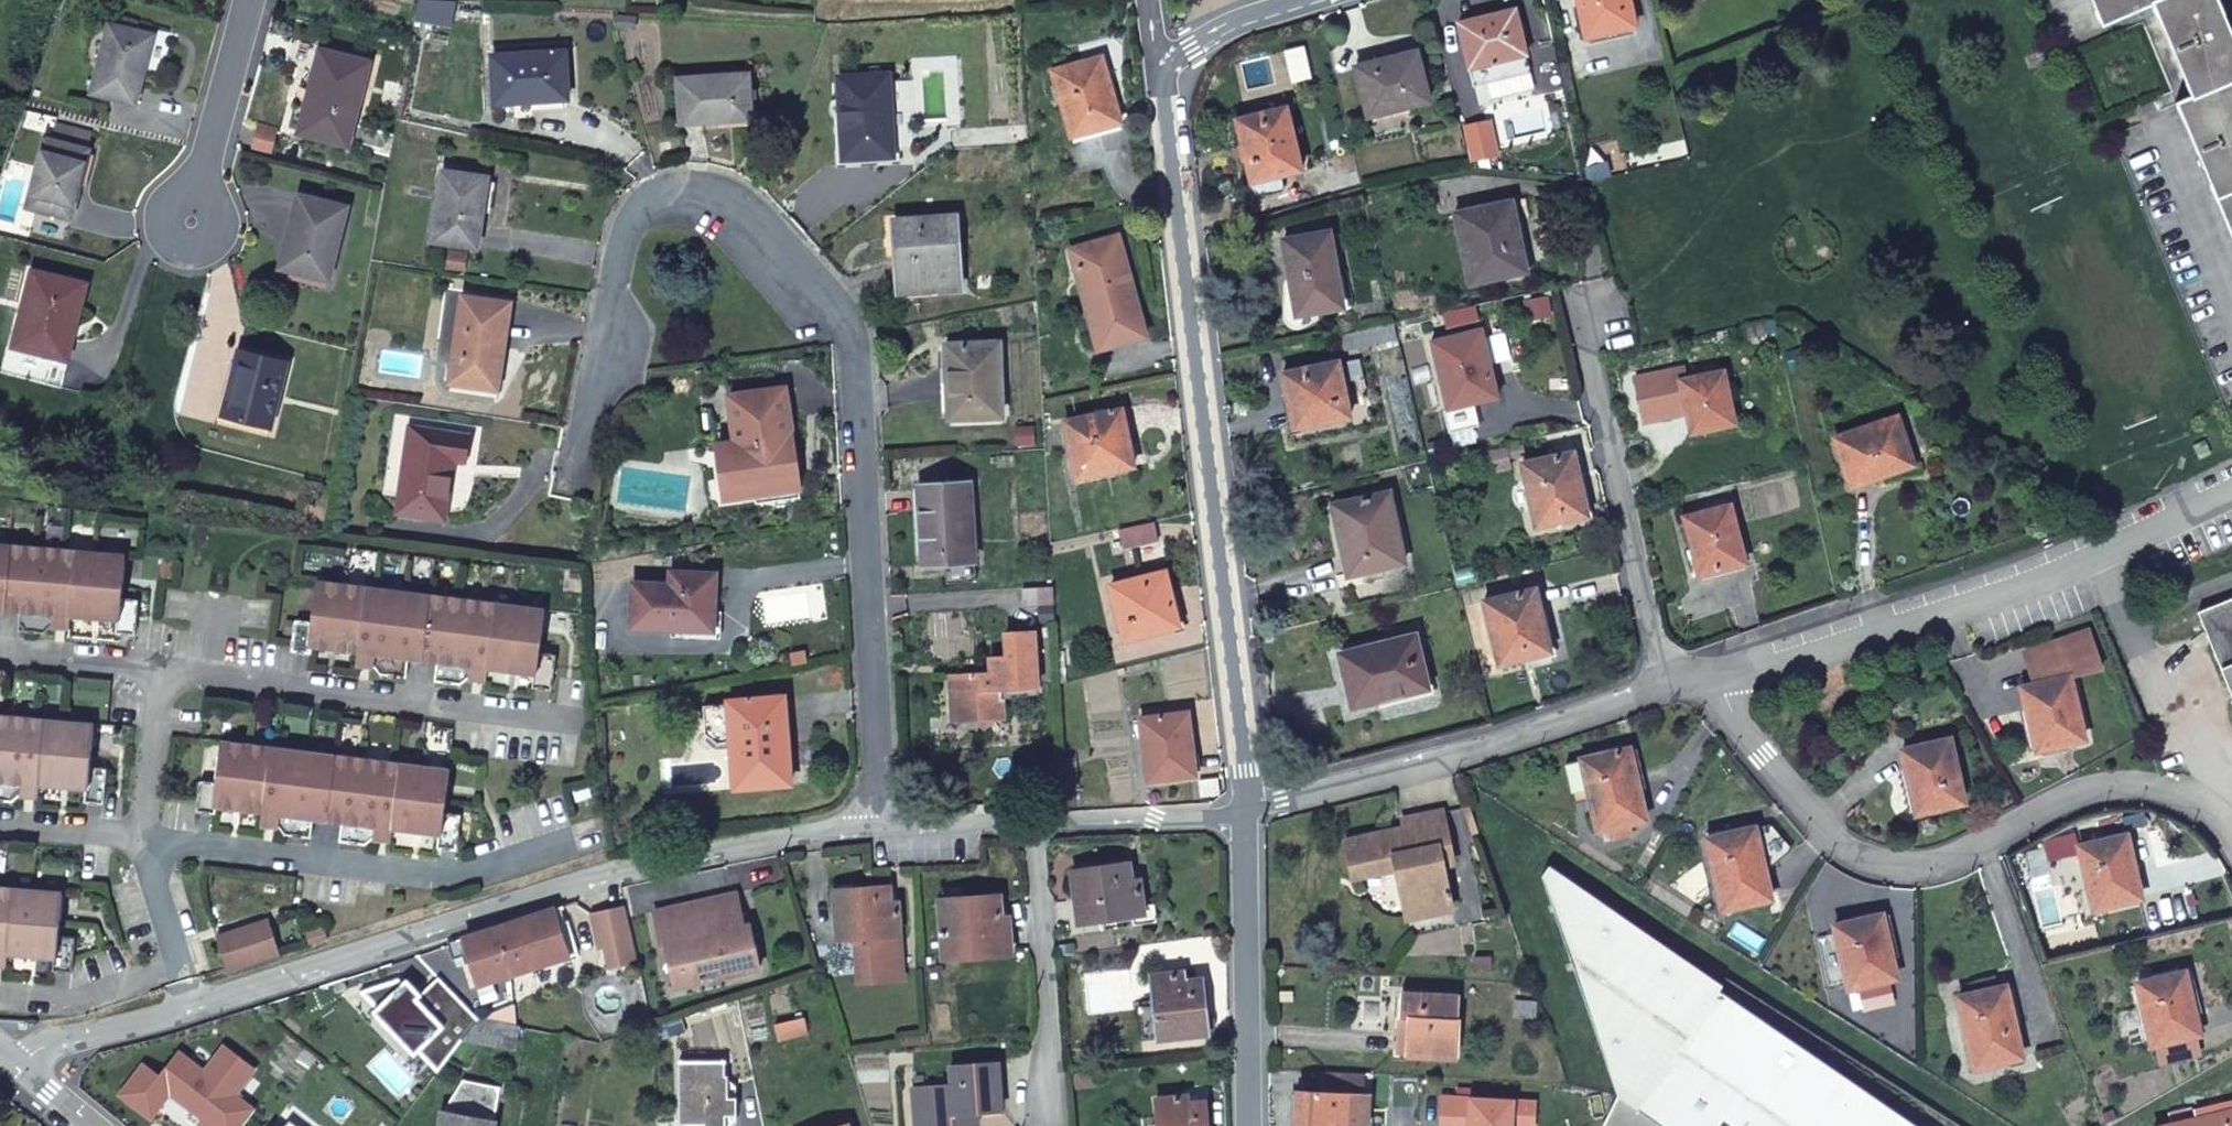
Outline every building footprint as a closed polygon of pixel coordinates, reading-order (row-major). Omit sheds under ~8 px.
[(415,19),(449,23),(454,1),(439,0),(418,0),(415,19)] [(1586,37),(1634,26),(1628,0),(1577,0),(1586,37)] [(2100,27),(2152,6),(2189,96),(2175,103),(2231,239),(2231,37),(2217,0),(2089,0),(2100,27)] [(1513,9),(1459,23),(1474,84),(1529,70),(1513,9)] [(636,16),(618,15),(617,26),(635,27),(636,16)] [(107,25),(90,93),(134,105),(150,36),(107,25)] [(371,61),(320,48),(314,72),(321,74),(306,135),(350,146),(371,61)] [(565,52),(493,56),(495,104),(566,99),(565,52)] [(1416,53),(1356,68),(1368,115),(1428,100),(1416,53)] [(1101,57),(1053,70),(1070,133),(1119,119),(1101,57)] [(747,75),(678,78),(681,124),(750,120),(747,75)] [(840,79),(845,158),(891,155),(891,149),(886,81),(886,76),(840,79)] [(908,80),(886,81),(891,149),(913,148),(908,80)] [(1237,122),(1255,194),(1279,188),(1277,176),(1300,170),(1285,110),(1237,122)] [(44,139),(26,207),(69,219),(88,150),(84,150),(89,131),(54,121),(49,140),(44,139)] [(259,128),(254,150),(270,154),(275,132),(259,128)] [(443,171),(438,199),(483,207),(487,178),(443,171)] [(347,208),(299,195),(290,231),(296,233),(286,269),(328,280),(347,208)] [(483,207),(438,199),(432,240),(476,247),(483,207)] [(1511,202),(1502,204),(1506,227),(1516,226),(1511,202)] [(1468,285),(1499,278),(1497,268),(1523,263),(1516,226),(1506,227),(1502,204),(1454,214),(1468,285)] [(896,220),(899,292),(959,288),(955,217),(896,220)] [(1284,240),(1291,284),(1309,281),(1314,313),(1342,308),(1329,233),(1284,240)] [(1118,236),(1070,250),(1098,350),(1145,335),(1118,236)] [(1497,268),(1499,278),(1525,273),(1523,263),(1497,268)] [(85,286),(33,270),(12,346),(59,358),(71,309),(79,311),(85,286)] [(1309,281),(1291,284),(1297,315),(1314,313),(1309,281)] [(509,305),(462,296),(449,382),(492,389),(509,305)] [(1462,323),(1459,309),(1442,313),(1446,326),(1462,323)] [(1392,323),(1336,335),(1339,350),(1395,338),(1392,323)] [(1764,323),(1743,328),(1745,340),(1767,335),(1764,323)] [(1480,330),(1432,342),(1447,409),(1471,403),(1495,397),(1480,330)] [(946,345),(950,418),(1001,416),(998,344),(946,345)] [(287,363),(238,350),(231,375),(238,377),(228,417),(269,428),(287,363)] [(1337,362),(1283,373),(1293,428),(1348,417),(1337,362)] [(1722,372),(1680,382),(1691,433),(1733,424),(1722,372)] [(724,499),(787,490),(780,439),(791,437),(784,389),(728,396),(734,442),(716,445),(724,499)] [(1471,403),(1447,409),(1445,410),(1450,430),(1476,423),(1471,403)] [(1077,478),(1124,468),(1117,437),(1126,435),(1120,409),(1064,421),(1077,478)] [(1896,418),(1834,439),(1849,487),(1912,466),(1896,418)] [(410,426),(403,474),(449,481),(452,461),(463,462),(467,436),(410,426)] [(1117,437),(1124,468),(1132,466),(1126,435),(1117,437)] [(780,439),(787,490),(798,489),(791,437),(780,439)] [(1535,527),(1561,521),(1559,513),(1583,507),(1572,455),(1522,465),(1535,527)] [(449,481),(403,474),(397,512),(444,519),(449,481)] [(919,486),(923,564),(974,561),(970,483),(919,486)] [(1389,493),(1334,504),(1348,576),(1404,564),(1389,493)] [(1559,513),(1561,521),(1585,516),(1583,507),(1559,513)] [(1728,507),(1684,518),(1698,577),(1743,565),(1728,507)] [(1154,524),(1119,531),(1121,549),(1157,542),(1154,524)] [(22,613),(21,631),(44,633),(51,627),(70,629),(71,617),(117,620),(116,632),(135,634),(138,598),(122,597),(125,552),(0,542),(0,611),(22,613)] [(712,631),(715,589),(708,588),(709,574),(672,572),(671,585),(633,583),(631,626),(712,631)] [(1164,573),(1111,586),(1124,639),(1178,626),(1164,573)] [(530,682),(549,685),(550,683),(554,652),(537,649),(543,605),(317,574),(311,617),(295,615),(291,644),(310,646),(311,642),(355,648),(353,660),(374,663),(377,669),(403,672),(405,654),(439,659),(437,676),(486,677),(487,666),(531,672),(530,682)] [(1052,586),(1023,588),(1024,604),(1053,603),(1052,586)] [(1497,664),(1524,658),(1522,651),(1546,646),(1534,591),(1483,603),(1497,664)] [(2197,610),(2231,697),(2231,595),(2197,610)] [(989,674),(953,675),(955,721),(1001,719),(1000,689),(1035,687),(1032,632),(1005,634),(1005,657),(989,658),(989,674)] [(2043,680),(2020,685),(2034,748),(2084,738),(2071,681),(2101,674),(2093,634),(2036,646),(2043,680)] [(1413,637),(1348,653),(1354,678),(1345,680),(1352,708),(1425,689),(1413,637)] [(1522,651),(1524,658),(1548,652),(1546,646),(1522,651)] [(1354,678),(1348,653),(1339,655),(1345,680),(1354,678)] [(778,744),(788,743),(784,697),(774,698),(778,744)] [(791,784),(788,743),(778,744),(774,698),(728,701),(703,705),(706,742),(716,749),(731,748),(734,789),(791,784)] [(0,713),(0,797),(16,798),(23,793),(40,794),(41,783),(87,786),(86,797),(104,798),(107,763),(92,763),(95,720),(0,713)] [(1169,715),(1140,719),(1147,781),(1194,775),(1188,720),(1169,722),(1169,715)] [(444,809),(449,769),(449,764),(221,734),(216,777),(201,775),(197,805),(214,807),(215,802),(261,808),(260,820),(278,823),(282,829),(307,833),(309,814),(344,819),(342,837),(364,840),(371,834),(389,837),(391,825),(437,831),(436,843),(456,846),(460,811),(444,809)] [(1948,737),(1900,747),(1914,810),(1963,799),(1948,737)] [(1566,759),(1573,787),(1587,784),(1589,795),(1597,827),(1646,817),(1630,746),(1566,759)] [(1073,769),(1062,770),(1063,788),(1075,788),(1073,769)] [(1587,784),(1573,787),(1576,798),(1589,795),(1587,784)] [(1453,861),(1442,808),(1402,816),(1404,824),(1345,837),(1353,876),(1398,866),(1408,916),(1452,907),(1444,864),(1453,861)] [(1755,825),(1707,835),(1724,906),(1771,896),(1755,825)] [(2127,833),(2079,843),(2093,906),(2142,895),(2127,833)] [(1597,1125),(1919,1125),(1718,988),(1722,982),(1551,861),(1543,871),(1616,1089),(1597,1125)] [(1145,910),(1143,903),(1139,878),(1130,879),(1128,862),(1074,870),(1080,919),(1101,917),(1117,914),(1134,912),(1145,910)] [(0,883),(0,963),(8,963),(9,953),(55,957),(54,965),(71,967),(74,931),(58,930),(61,889),(0,883)] [(834,887),(837,935),(858,933),(861,977),(904,974),(899,899),(890,899),(889,883),(834,887)] [(739,888),(654,908),(661,943),(665,942),(674,985),(701,979),(698,968),(718,963),(721,974),(761,965),(752,921),(746,922),(739,888)] [(997,892),(940,897),(943,954),(1010,948),(1008,914),(998,914),(997,892)] [(1155,901),(1143,903),(1145,910),(1134,912),(1135,922),(1158,918),(1155,901)] [(637,957),(625,903),(592,910),(600,944),(606,942),(610,963),(637,957)] [(558,918),(554,905),(494,925),(510,972),(569,954),(578,951),(568,915),(558,918)] [(1882,912),(1835,922),(1849,984),(1896,974),(1882,912)] [(1117,914),(1101,917),(1103,928),(1119,925),(1117,914)] [(267,915),(215,932),(227,966),(279,949),(267,915)] [(325,924),(319,926),(322,936),(328,934),(325,924)] [(510,972),(494,925),(450,939),(455,955),(468,951),(478,982),(510,972)] [(322,936),(319,926),(305,930),(309,940),(322,936)] [(2137,978),(2154,1042),(2199,1030),(2185,968),(2137,978)] [(1183,969),(1153,973),(1160,1034),(1208,1029),(1202,975),(1184,977),(1183,969)] [(461,1042),(479,1019),(440,976),(418,996),(400,977),(362,990),(436,1074),(461,1042)] [(2019,1053),(2004,983),(1958,992),(1974,1064),(2019,1053)] [(1408,1015),(1407,1028),(1406,1052),(1456,1054),(1459,1016),(1456,1015),(1458,993),(1402,990),(1400,1015),(1408,1015)] [(1515,996),(1513,1013),(1535,1014),(1536,998),(1515,996)] [(513,1003),(479,1019),(516,1026),(513,1003)] [(804,1014),(777,1020),(780,1035),(807,1029),(804,1014)] [(479,1019),(461,1042),(512,1052),(518,1027),(516,1026),(479,1019)] [(120,1088),(150,1112),(169,1088),(202,1115),(198,1120),(205,1125),(240,1125),(256,1105),(236,1089),(254,1067),(225,1043),(204,1068),(178,1047),(159,1071),(144,1059),(120,1088)] [(682,1120),(704,1121),(705,1125),(725,1125),(725,1112),(730,1112),(730,1096),(724,1095),(724,1059),(680,1060),(682,1120)] [(952,1064),(954,1084),(919,1086),(921,1125),(934,1125),(978,1123),(977,1106),(1001,1105),(998,1062),(952,1064)] [(1328,1068),(1327,1090),(1296,1089),(1294,1125),(1348,1125),(1348,1124),(1367,1125),(1369,1086),(1391,1086),(1392,1074),(1421,1076),(1421,1073),(1328,1068)] [(462,1078),(444,1106),(440,1125),(492,1125),(500,1085),(462,1078)] [(1160,1125),(1207,1125),(1204,1100),(1188,1102),(1188,1094),(1158,1097),(1160,1125)] [(2195,1116),(2198,1125),(2231,1125),(2231,1107),(2195,1116)] [(289,1116),(282,1125),(302,1125),(289,1116)] [(2195,1116),(2174,1121),(2175,1125),(2198,1125),(2195,1116)]
